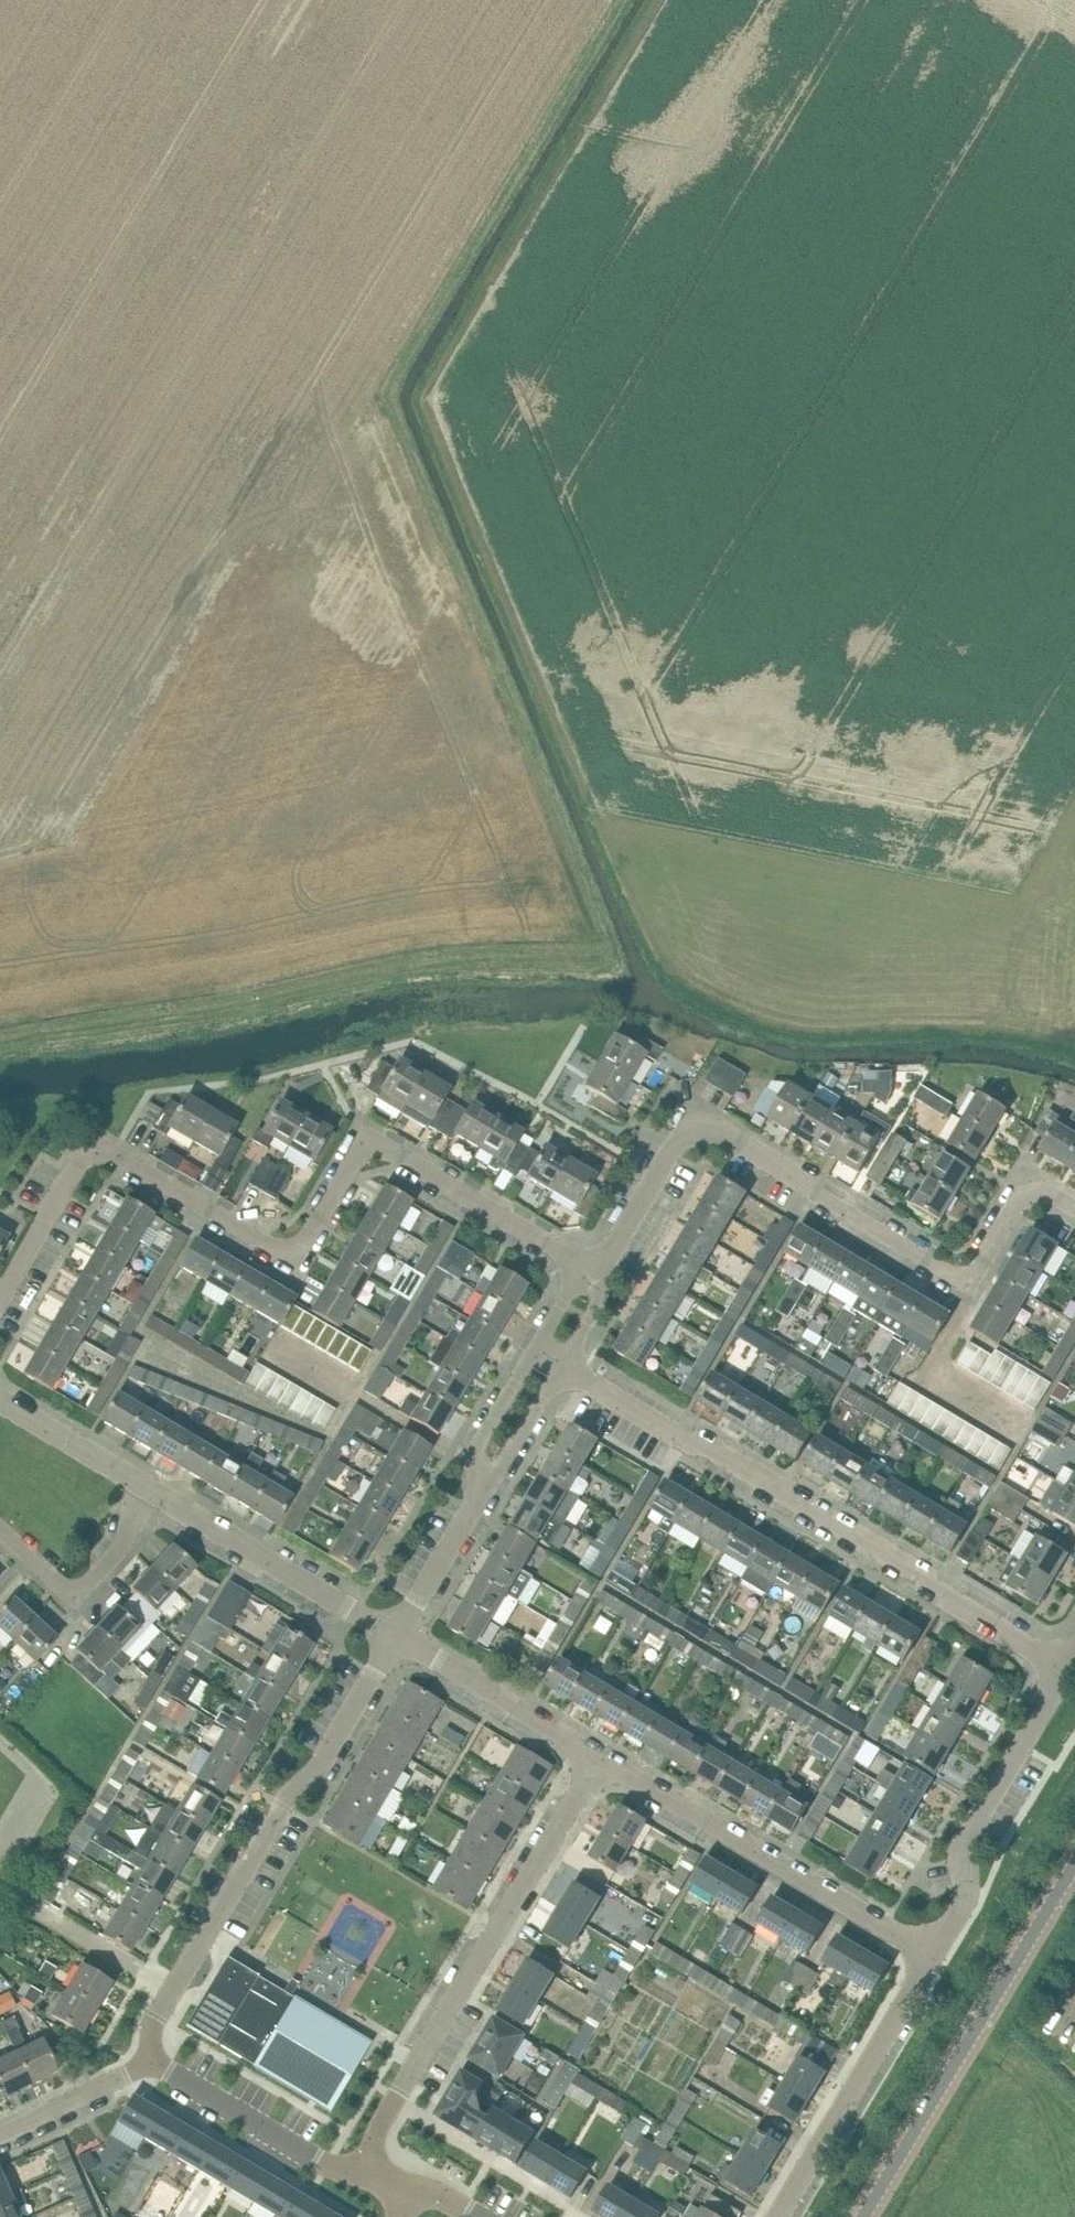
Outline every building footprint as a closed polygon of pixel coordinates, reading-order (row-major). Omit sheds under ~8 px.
[(663,1051),(635,1035),(628,1046),(615,1038),(600,1063),(630,1081),(644,1057),(656,1063),(663,1051)] [(720,1090),(733,1068),(719,1059),(706,1082),(720,1090)] [(425,1077),(399,1062),(395,1070),(383,1063),(367,1091),(378,1098),(377,1099),(403,1115),(422,1082),(425,1077)] [(620,1125),(627,1113),(615,1106),(630,1081),(600,1063),(585,1088),(599,1096),(592,1108),(620,1125)] [(733,1098),(745,1079),(747,1076),(733,1068),(720,1090),(733,1098)] [(878,1094),(878,1073),(865,1072),(865,1094),(878,1094)] [(893,1073),(878,1073),(878,1094),(893,1094),(893,1083),(900,1082),(900,1072),(893,1073)] [(829,1074),(822,1085),(832,1091),(839,1080),(829,1074)] [(440,1134),(456,1106),(445,1099),(449,1091),(425,1077),(422,1082),(403,1115),(427,1129),(428,1127),(440,1134)] [(791,1133),(812,1099),(788,1085),(768,1119),(791,1133)] [(930,1107),(937,1096),(921,1086),(914,1098),(930,1107)] [(991,1136),(1006,1111),(979,1095),(964,1120),(991,1136)] [(946,1117),(953,1105),(937,1096),(930,1107),(946,1117)] [(211,1113),(186,1099),(181,1108),(169,1101),(152,1130),(165,1137),(169,1129),(193,1143),(211,1113)] [(814,1147),(834,1112),(812,1099),(791,1133),(814,1147)] [(288,1148),(305,1118),(280,1103),(263,1133),(258,1130),(251,1141),(267,1150),(273,1139),(288,1148)] [(498,1120),(472,1105),(468,1113),(456,1106),(440,1134),(451,1141),(455,1135),(480,1150),(498,1120)] [(1074,1150),(1074,1136),(1056,1125),(1060,1117),(1049,1111),(1036,1133),(1047,1140),(1040,1152),(1065,1167),(1074,1150)] [(837,1160),(857,1126),(834,1112),(814,1147),(837,1160)] [(865,1112),(857,1126),(837,1160),(860,1174),(880,1141),(884,1143),(893,1129),(865,1112)] [(226,1172),(243,1144),(231,1137),(236,1128),(211,1113),(193,1143),(218,1158),(214,1165),(226,1172)] [(318,1166),(335,1136),(330,1133),(305,1118),(288,1148),(313,1162),(318,1166)] [(513,1177),(529,1149),(517,1142),(522,1134),(498,1120),(480,1150),(493,1158),(487,1168),(494,1172),(501,1170),(513,1177)] [(976,1162),(991,1136),(964,1120),(949,1145),(976,1162)] [(897,1158),(906,1142),(894,1135),(885,1151),(897,1158)] [(570,1163),(545,1148),(540,1156),(529,1149),(513,1177),(524,1184),(528,1178),(553,1193),(570,1163)] [(1065,1167),(1074,1173),(1074,1150),(1065,1167)] [(880,1185),(891,1166),(897,1158),(885,1151),(868,1178),(880,1185)] [(956,1196),(971,1171),(944,1155),(930,1180),(956,1196)] [(262,1193),(277,1168),(264,1160),(249,1185),(262,1193)] [(586,1220),(602,1192),(590,1185),(595,1178),(570,1163),(553,1193),(577,1207),(574,1213),(586,1220)] [(275,1200),(290,1175),(277,1168),(262,1193),(275,1200)] [(731,1219),(746,1194),(719,1178),(704,1203),(731,1219)] [(956,1196),(930,1180),(921,1195),(912,1190),(906,1201),(941,1221),(956,1196)] [(884,1202),(890,1192),(880,1185),(873,1196),(884,1202)] [(397,1229),(401,1223),(412,1204),(385,1188),(370,1213),(397,1229)] [(158,1235),(160,1231),(165,1223),(127,1201),(112,1226),(139,1242),(147,1229),(158,1235)] [(716,1244),(731,1219),(704,1203),(690,1228),(716,1244)] [(383,1254),(397,1229),(370,1213),(356,1238),(383,1254)] [(781,1249),(784,1243),(795,1224),(784,1217),(770,1242),(781,1249)] [(439,1253),(454,1228),(442,1221),(428,1246),(439,1253)] [(174,1262),(178,1257),(189,1238),(165,1223),(160,1231),(173,1239),(163,1256),(174,1262)] [(124,1267),(139,1242),(112,1226),(97,1251),(124,1267)] [(810,1268),(826,1242),(801,1227),(786,1253),(810,1268)] [(701,1269),(702,1268),(716,1244),(690,1228),(675,1253),(701,1269)] [(1043,1271),(1047,1265),(1058,1246),(1032,1230),(1017,1255),(1043,1271)] [(8,1239),(0,1234),(0,1253),(8,1239)] [(368,1279),(383,1254),(356,1238),(341,1263),(368,1279)] [(206,1282),(221,1256),(196,1241),(181,1267),(206,1282)] [(765,1250),(755,1267),(766,1273),(776,1256),(781,1249),(770,1242),(765,1250)] [(826,1298),(835,1282),(851,1257),(826,1242),(810,1268),(801,1284),(807,1287),(826,1298)] [(459,1281),(474,1256),(452,1243),(437,1268),(448,1275),(459,1281)] [(110,1291),(124,1267),(97,1251),(83,1276),(110,1291)] [(701,1269),(675,1253),(660,1277),(687,1293),(695,1279),(706,1285),(713,1275),(702,1268),(701,1269)] [(423,1254),(413,1271),(424,1278),(435,1260),(423,1254)] [(1029,1296),(1043,1271),(1017,1255),(1002,1280),(1029,1296)] [(231,1296),(246,1270),(221,1256),(206,1282),(231,1296)] [(860,1297),(876,1271),(851,1257),(835,1282),(860,1297)] [(354,1304),(368,1279),(341,1263),(327,1288),(354,1304)] [(170,1270),(159,1264),(149,1281),(160,1287),(170,1270)] [(410,1303),(424,1278),(413,1271),(405,1266),(390,1291),(398,1296),(410,1303)] [(433,1300),(448,1275),(437,1268),(422,1293),(433,1300)] [(256,1311),(271,1285),(246,1270),(231,1296),(256,1311)] [(526,1287),(500,1271),(491,1286),(481,1281),(475,1291),(485,1296),(512,1312),(526,1287)] [(885,1312),(900,1286),(876,1271),(860,1297),(853,1309),(878,1324),(885,1312)] [(761,1281),(750,1274),(740,1291),(751,1298),(761,1281)] [(95,1316),(110,1291),(83,1276),(68,1301),(95,1316)] [(672,1318),(687,1293),(660,1277),(645,1302),(672,1318)] [(798,1302),(806,1287),(794,1280),(785,1296),(798,1302)] [(1014,1321),(1029,1296),(1002,1280),(987,1305),(1014,1321)] [(292,1306),(293,1305),(296,1300),(271,1285),(256,1311),(281,1326),(292,1306)] [(925,1301),(900,1286),(885,1312),(878,1324),(903,1339),(910,1327),(925,1301)] [(339,1329),(354,1304),(327,1288),(312,1313),(339,1329)] [(156,1295),(144,1289),(134,1306),(145,1312),(156,1295)] [(433,1300),(422,1293),(412,1310),(424,1316),(433,1300)] [(395,1328),(410,1303),(398,1296),(383,1321),(395,1328)] [(497,1337),(512,1312),(485,1296),(470,1321),(497,1337)] [(789,1318),(798,1302),(785,1296),(777,1311),(789,1318)] [(746,1306),(735,1299),(725,1316),(736,1323),(746,1306)] [(94,1332),(100,1321),(94,1318),(95,1316),(68,1301),(54,1325),(80,1341),(88,1329),(94,1332)] [(935,1342),(939,1335),(950,1316),(925,1301),(910,1327),(935,1342)] [(657,1343),(672,1318),(645,1302),(630,1327),(657,1343)] [(999,1346),(1014,1321),(987,1305),(972,1330),(999,1346)] [(281,1326),(280,1327),(292,1333),(304,1313),(292,1306),(281,1326)] [(848,1331),(857,1316),(845,1308),(836,1324),(848,1331)] [(304,1313),(292,1333),(303,1340),(315,1319),(304,1313)] [(119,1332),(130,1338),(131,1338),(141,1320),(130,1314),(119,1332)] [(169,1327),(151,1317),(144,1329),(162,1339),(169,1327)] [(419,1324),(408,1317),(397,1334),(409,1341),(419,1324)] [(315,1319),(303,1340),(314,1347),(327,1326),(315,1319)] [(395,1328),(383,1321),(369,1346),(380,1352),(395,1328)] [(497,1337),(470,1321),(461,1335),(452,1330),(446,1340),(482,1361),(497,1337)] [(732,1330),(721,1324),(710,1341),(721,1348),(732,1330)] [(839,1347),(848,1331),(836,1324),(827,1340),(839,1347)] [(66,1366),(80,1341),(54,1325),(39,1350),(66,1366)] [(327,1326),(314,1347),(323,1351),(326,1353),(338,1333),(327,1326)] [(642,1368),(657,1343),(630,1327),(615,1352),(642,1368)] [(768,1340),(750,1329),(743,1341),(761,1352),(768,1340)] [(811,1358),(822,1339),(808,1330),(796,1350),(811,1358)] [(1069,1330),(1059,1348),(1070,1354),(1074,1346),(1074,1334),(1069,1330)] [(187,1354),(194,1342),(176,1332),(170,1343),(187,1354)] [(338,1333),(326,1353),(333,1358),(337,1360),(349,1339),(338,1333)] [(897,1361),(906,1345),(894,1338),(885,1354),(897,1361)] [(349,1339),(337,1360),(344,1364),(348,1366),(360,1346),(349,1339)] [(467,1386),(482,1361),(446,1340),(444,1339),(429,1364),(441,1370),(467,1386)] [(404,1349),(393,1342),(382,1359),(394,1366),(404,1349)] [(970,1343),(957,1364),(968,1370),(981,1350),(970,1343)] [(137,1352),(126,1345),(116,1362),(127,1368),(137,1352)] [(793,1355),(775,1345),(768,1356),(786,1366),(793,1355)] [(212,1368),(219,1357),(201,1346),(195,1358),(212,1368)] [(360,1346),(348,1366),(355,1370),(359,1373),(371,1352),(360,1346)] [(717,1355),(706,1349),(696,1366),(707,1372),(717,1355)] [(51,1391),(66,1366),(39,1350),(24,1375),(51,1391)] [(968,1370),(980,1377),(980,1376),(992,1356),(981,1350),(968,1370)] [(980,1376),(980,1377),(991,1384),(991,1383),(1007,1357),(995,1351),(994,1353),(992,1356),(980,1376)] [(888,1377),(897,1361),(885,1354),(876,1370),(888,1377)] [(1066,1362),(1054,1355),(1044,1373),(1055,1380),(1066,1362)] [(991,1383),(991,1384),(1002,1391),(1003,1390),(1018,1364),(1007,1357),(991,1383)] [(817,1370),(800,1360),(793,1371),(811,1381),(817,1370)] [(242,1370),(226,1361),(220,1373),(235,1382),(243,1386),(244,1385),(245,1383),(250,1375),(242,1370)] [(245,1383),(244,1385),(256,1391),(268,1371),(256,1364),(250,1375),(245,1383)] [(1003,1390),(1002,1391),(1013,1397),(1014,1397),(1029,1371),(1018,1364),(1003,1390)] [(155,1390),(160,1378),(133,1367),(128,1379),(155,1390)] [(122,1376),(111,1369),(101,1386),(112,1393),(122,1376)] [(453,1411),(467,1386),(441,1370),(426,1395),(453,1411)] [(268,1371),(256,1391),(267,1398),(279,1378),(268,1371)] [(1014,1397),(1013,1397),(1025,1404),(1040,1378),(1029,1371),(1014,1397)] [(702,1380),(691,1373),(681,1391),(692,1397),(702,1380)] [(722,1416),(738,1389),(713,1374),(697,1401),(722,1416)] [(842,1385),(825,1375),(818,1386),(836,1396),(842,1385)] [(279,1378),(267,1398),(278,1405),(290,1384),(279,1378)] [(1040,1378),(1025,1404),(1036,1411),(1051,1384),(1040,1378)] [(381,1402),(387,1390),(370,1380),(363,1392),(381,1402)] [(182,1401),(187,1389),(168,1381),(163,1393),(182,1401)] [(900,1383),(888,1404),(899,1411),(911,1390),(907,1388),(900,1383)] [(290,1384),(278,1405),(288,1410),(290,1411),(302,1391),(290,1384)] [(747,1431),(763,1404),(738,1389),(722,1416),(747,1431)] [(911,1390),(899,1411),(910,1417),(922,1397),(918,1394),(911,1390)] [(302,1391),(290,1411),(298,1416),(301,1418),(313,1397),(302,1391)] [(210,1411),(214,1399),(195,1392),(191,1404),(210,1411)] [(874,1404),(855,1393),(848,1404),(867,1416),(874,1404)] [(107,1401),(96,1394),(86,1412),(97,1418),(107,1401)] [(127,1437),(143,1410),(119,1395),(102,1422),(127,1437)] [(453,1411),(426,1395),(418,1408),(405,1401),(398,1413),(411,1420),(438,1436),(453,1411)] [(313,1397),(301,1418),(309,1423),(312,1425),(324,1404),(313,1397)] [(922,1397),(910,1417),(921,1424),(934,1403),(928,1400),(922,1397)] [(237,1422),(242,1410),(223,1403),(218,1415),(237,1422)] [(934,1403),(921,1424),(932,1431),(945,1410),(939,1407),(934,1403)] [(324,1404),(312,1425),(319,1429),(323,1431),(335,1410),(324,1404)] [(772,1446),(788,1419),(763,1404),(747,1431),(772,1446)] [(378,1419),(355,1405),(345,1424),(367,1437),(378,1419)] [(1065,1438),(1074,1425),(1046,1408),(1037,1422),(1065,1438)] [(898,1418),(882,1409),(875,1420),(891,1430),(898,1418)] [(152,1452),(168,1425),(143,1410),(127,1437),(152,1452)] [(264,1433),(269,1421),(242,1410),(237,1422),(264,1433)] [(945,1410),(932,1431),(944,1438),(956,1417),(950,1413),(945,1410)] [(956,1417),(944,1438),(955,1444),(967,1424),(960,1420),(956,1417)] [(898,1434),(915,1445),(922,1433),(905,1423),(898,1418),(891,1430),(898,1434)] [(797,1461),(808,1442),(813,1434),(788,1419),(772,1446),(797,1461)] [(291,1444),(296,1432),(269,1421),(264,1433),(291,1444)] [(1059,1449),(1065,1438),(1037,1422),(1031,1432),(1059,1449)] [(967,1424),(955,1444),(966,1451),(979,1430),(971,1426),(967,1424)] [(177,1467),(193,1439),(168,1425),(152,1452),(177,1467)] [(583,1467),(587,1461),(598,1442),(571,1426),(556,1451),(583,1467)] [(352,1437),(341,1430),(331,1447),(342,1454),(352,1437)] [(979,1430),(966,1451),(977,1458),(990,1437),(981,1432),(979,1430)] [(318,1455),(323,1442),(296,1432),(291,1444),(318,1455)] [(415,1474),(430,1449),(403,1433),(389,1458),(415,1474)] [(827,1479),(844,1452),(819,1437),(803,1464),(827,1479)] [(990,1437),(977,1458),(989,1465),(1001,1444),(992,1439),(990,1437)] [(947,1448),(930,1438),(923,1449),(940,1459),(947,1448)] [(202,1481),(218,1454),(193,1439),(177,1467),(202,1481)] [(1001,1444),(989,1465),(1000,1471),(1012,1451),(1003,1445),(1001,1444)] [(583,1467),(556,1451),(542,1475),(569,1491),(577,1477),(586,1483),(592,1474),(583,1468),(583,1467)] [(852,1494),(868,1467),(844,1452),(827,1479),(852,1494)] [(972,1463),(955,1452),(948,1464),(965,1474),(972,1463)] [(243,1469),(218,1454),(202,1481),(226,1496),(243,1469)] [(255,1476),(264,1462),(253,1454),(243,1469),(226,1496),(251,1511),(267,1484),(255,1476)] [(337,1461),(326,1455),(316,1472),(327,1479),(337,1461)] [(401,1499),(415,1474),(389,1458),(374,1483),(401,1499)] [(852,1494),(877,1509),(893,1482),(898,1473),(890,1468),(892,1465),(882,1459),(880,1462),(873,1458),(868,1467),(852,1494)] [(979,1467),(972,1463),(965,1474),(972,1479),(990,1489),(997,1478),(979,1467)] [(279,1491),(285,1480),(274,1473),(268,1484),(267,1484),(251,1511),(276,1526),(292,1499),(279,1491)] [(567,1523),(580,1500),(577,1498),(578,1497),(569,1491),(542,1475),(527,1500),(567,1523)] [(656,1486),(645,1479),(635,1497),(646,1504),(656,1486)] [(322,1486),(311,1480),(301,1497),(312,1503),(322,1486)] [(1067,1489),(1054,1481),(1040,1505),(1074,1527),(1074,1494),(1067,1489)] [(675,1523),(691,1497),(667,1482),(655,1501),(651,1509),(665,1517),(658,1528),(668,1535),(675,1523)] [(902,1524),(918,1496),(893,1482),(877,1509),(902,1524)] [(386,1524),(401,1499),(374,1483),(359,1508),(386,1524)] [(1022,1511),(1029,1499),(1001,1483),(994,1495),(1022,1511)] [(1015,1523),(1022,1511),(994,1495),(987,1506),(1015,1523)] [(943,1511),(942,1511),(918,1496),(902,1524),(926,1538),(943,1511)] [(700,1538),(716,1512),(691,1497),(675,1523),(700,1538)] [(951,1553),(962,1534),(967,1526),(954,1518),(961,1506),(949,1499),(942,1511),(943,1511),(926,1538),(951,1553)] [(565,1522),(527,1500),(512,1525),(531,1536),(539,1541),(550,1548),(565,1522)] [(307,1511),(296,1504),(286,1521),(297,1528),(307,1511)] [(641,1512),(630,1505),(620,1521),(631,1528),(641,1512)] [(371,1549),(386,1524),(359,1508),(344,1533),(371,1549)] [(725,1553),(741,1526),(716,1512),(700,1538),(725,1553)] [(617,1553),(631,1528),(620,1521),(615,1530),(606,1525),(597,1541),(617,1553)] [(749,1568),(766,1541),(741,1526),(725,1553),(749,1568)] [(522,1570),(537,1545),(510,1529),(495,1554),(522,1570)] [(1031,1548),(1023,1563),(1052,1581),(1067,1556),(1049,1544),(1038,1538),(1027,1531),(1020,1542),(1031,1548)] [(970,1565),(982,1546),(985,1540),(972,1532),(957,1557),(970,1565)] [(356,1573),(371,1549),(344,1533),(329,1558),(356,1573)] [(602,1578),(617,1553),(597,1541),(582,1567),(602,1578)] [(779,1575),(790,1556),(766,1541),(749,1568),(774,1583),(779,1575)] [(176,1590),(181,1585),(196,1569),(173,1548),(153,1569),(176,1590)] [(522,1570),(495,1554),(480,1579),(507,1595),(519,1603),(534,1577),(522,1570)] [(799,1598),(815,1571),(790,1556),(779,1575),(774,1583),(799,1598)] [(1037,1605),(1052,1581),(1023,1563),(1008,1587),(1037,1605)] [(153,1625),(161,1615),(157,1611),(176,1590),(153,1569),(133,1591),(136,1594),(128,1602),(139,1613),(153,1625)] [(828,1605),(840,1586),(815,1571),(799,1598),(822,1612),(824,1612),(828,1605)] [(607,1583),(632,1599),(639,1587),(613,1572),(607,1583)] [(507,1595),(480,1579),(465,1604),(492,1620),(493,1618),(505,1626),(519,1603),(507,1595)] [(229,1633),(240,1615),(251,1596),(228,1582),(207,1619),(229,1633)] [(595,1591),(583,1584),(573,1600),(585,1607),(595,1591)] [(214,1594),(203,1587),(192,1605),(193,1606),(203,1612),(214,1594)] [(648,1608),(655,1597),(639,1587),(632,1599),(648,1608)] [(856,1631),(871,1605),(846,1589),(830,1615),(856,1631)] [(627,1605),(610,1595),(603,1606),(620,1616),(627,1605)] [(35,1620),(14,1600),(0,1615),(0,1629),(15,1642),(35,1620)] [(673,1623),(679,1612),(662,1601),(655,1612),(673,1623)] [(139,1613),(128,1602),(119,1612),(116,1609),(97,1630),(120,1652),(139,1632),(144,1636),(153,1625),(139,1613)] [(477,1645),(488,1626),(492,1620),(465,1604),(450,1629),(477,1645)] [(188,1638),(203,1612),(193,1606),(192,1605),(176,1632),(188,1638)] [(880,1645),(896,1619),(871,1605),(856,1631),(868,1638),(863,1648),(871,1653),(877,1644),(880,1645)] [(580,1615),(568,1608),(558,1626),(570,1632),(580,1615)] [(652,1621),(634,1610),(628,1621),(646,1632),(652,1621)] [(697,1638),(704,1626),(687,1616),(680,1627),(697,1638)] [(229,1633),(207,1619),(192,1643),(203,1649),(211,1654),(220,1639),(225,1642),(229,1633)] [(905,1660),(909,1653),(921,1634),(896,1619),(880,1645),(905,1660)] [(36,1662),(42,1656),(57,1640),(35,1620),(15,1642),(36,1662)] [(292,1620),(286,1631),(296,1637),(303,1627),(292,1620)] [(558,1626),(550,1621),(535,1646),(543,1651),(543,1650),(555,1657),(570,1632),(558,1626)] [(664,1655),(669,1646),(676,1635),(652,1621),(646,1632),(640,1641),(664,1655)] [(260,1650),(270,1656),(297,1673),(313,1647),(296,1637),(286,1631),(276,1625),(260,1650)] [(730,1657),(754,1672),(761,1660),(765,1654),(755,1649),(765,1634),(752,1626),(739,1647),(737,1646),(730,1657)] [(791,1628),(776,1646),(788,1656),(803,1638),(791,1628)] [(122,1671),(131,1661),(120,1652),(97,1630),(77,1652),(80,1655),(70,1666),(86,1681),(94,1689),(105,1677),(101,1673),(111,1661),(122,1671)] [(722,1653),(729,1641),(712,1631),(705,1642),(722,1653)] [(924,1670),(924,1669),(939,1645),(925,1637),(910,1662),(924,1670)] [(684,1639),(677,1650),(680,1652),(675,1661),(686,1668),(691,1659),(694,1661),(701,1650),(684,1639)] [(203,1649),(192,1643),(182,1660),(194,1666),(203,1649)] [(160,1684),(175,1659),(164,1652),(149,1677),(150,1678),(160,1684)] [(726,1664),(708,1654),(702,1665),(719,1675),(726,1664)] [(297,1673),(270,1656),(261,1670),(252,1665),(246,1675),(255,1681),(256,1680),(283,1697),(297,1673)] [(550,1665),(539,1658),(528,1676),(540,1682),(550,1665)] [(570,1700),(585,1675),(561,1660),(545,1685),(570,1700)] [(780,1687),(787,1676),(761,1660),(754,1672),(780,1687)] [(979,1703),(994,1678),(964,1660),(949,1685),(979,1703)] [(924,1670),(910,1662),(900,1678),(912,1685),(912,1684),(918,1687),(927,1672),(924,1669),(924,1670)] [(199,1707),(211,1688),(189,1674),(178,1667),(163,1692),(186,1706),(189,1702),(199,1707)] [(750,1679),(733,1669),(727,1680),(744,1690),(750,1679)] [(595,1715),(610,1689),(585,1675),(570,1700),(595,1715)] [(804,1701),(810,1690),(792,1679),(786,1690),(804,1701)] [(268,1721),(283,1697),(256,1680),(255,1681),(241,1705),(268,1721)] [(427,1732),(443,1703),(409,1683),(392,1711),(427,1732)] [(822,1696),(818,1694),(811,1705),(828,1715),(835,1704),(832,1703),(840,1689),(830,1683),(822,1696)] [(775,1694),(758,1684),(751,1695),(755,1697),(749,1707),(759,1714),(766,1703),(769,1705),(775,1694)] [(156,1692),(144,1685),(133,1704),(145,1711),(156,1692)] [(964,1727),(979,1703),(949,1685),(935,1709),(964,1727)] [(620,1730),(635,1704),(610,1689),(595,1715),(620,1730)] [(171,1731),(186,1706),(163,1692),(148,1718),(159,1725),(171,1731)] [(902,1700),(892,1694),(882,1710),(893,1717),(902,1700)] [(800,1709),(783,1698),(776,1709),(793,1719),(800,1709)] [(644,1744),(660,1719),(635,1704),(620,1730),(644,1744)] [(254,1745),(268,1721),(241,1705),(233,1719),(220,1712),(214,1722),(226,1730),(226,1729),(254,1745)] [(853,1730),(859,1719),(842,1709),(835,1720),(853,1730)] [(950,1751),(964,1727),(935,1709),(920,1733),(950,1751)] [(878,1742),(893,1717),(882,1710),(867,1735),(878,1742)] [(410,1760),(427,1732),(392,1711),(376,1740),(410,1760)] [(824,1723),(807,1713),(801,1724),(818,1734),(824,1723)] [(148,1718),(138,1734),(149,1741),(159,1725),(148,1718)] [(669,1759),(684,1734),(660,1719),(644,1744),(669,1759)] [(843,1749),(849,1738),(824,1723),(818,1734),(843,1749)] [(238,1771),(254,1745),(226,1729),(226,1730),(211,1755),(238,1771)] [(935,1776),(950,1751),(920,1733),(905,1758),(935,1776)] [(694,1774),(709,1748),(684,1734),(669,1759),(694,1774)] [(709,1748),(694,1774),(719,1789),(734,1763),(721,1756),(728,1744),(716,1737),(709,1748)] [(882,1751),(858,1737),(848,1754),(872,1768),(882,1751)] [(393,1788),(410,1760),(376,1740),(359,1768),(393,1788)] [(536,1796),(552,1767),(518,1747),(502,1775),(536,1796)] [(128,1750),(118,1767),(130,1774),(140,1757),(128,1750)] [(223,1796),(238,1771),(211,1755),(197,1780),(223,1796)] [(854,1768),(843,1761),(833,1779),(844,1785),(854,1768)] [(743,1803),(758,1778),(734,1763),(719,1789),(743,1803)] [(932,1781),(913,1769),(907,1765),(899,1779),(884,1771),(877,1782),(891,1791),(892,1790),(917,1806),(932,1781)] [(376,1816),(393,1788),(359,1768),(342,1796),(376,1816)] [(114,1774),(104,1791),(115,1798),(125,1781),(114,1774)] [(519,1824),(536,1796),(502,1775),(485,1804),(519,1824)] [(768,1818),(783,1793),(758,1778),(743,1803),(768,1818)] [(768,1818),(793,1833),(808,1808),(794,1799),(801,1787),(790,1780),(783,1793),(768,1818)] [(839,1793),(828,1786),(818,1803),(829,1810),(839,1793)] [(205,1828),(219,1803),(192,1787),(178,1812),(205,1828)] [(902,1831),(917,1806),(892,1790),(891,1791),(877,1815),(902,1831)] [(360,1845),(376,1816),(342,1796),(325,1825),(360,1845)] [(96,1832),(96,1831),(111,1806),(99,1799),(84,1825),(96,1832)] [(502,1852),(519,1824),(485,1804),(468,1832),(502,1852)] [(631,1848),(635,1841),(646,1823),(621,1807),(606,1833),(631,1848)] [(824,1818),(813,1811),(803,1829),(814,1835),(824,1818)] [(190,1853),(205,1828),(178,1812),(163,1837),(190,1853)] [(887,1855),(902,1831),(877,1815),(862,1840),(887,1855)] [(406,1818),(400,1828),(413,1835),(418,1825),(406,1818)] [(81,1856),(90,1841),(98,1846),(104,1836),(96,1831),(96,1832),(84,1825),(69,1849),(81,1856)] [(486,1881),(502,1852),(468,1832),(452,1860),(486,1881)] [(616,1873),(631,1848),(606,1833),(591,1858),(616,1873)] [(160,1903),(175,1878),(148,1862),(104,1836),(98,1846),(142,1872),(133,1887),(160,1903)] [(175,1878),(190,1853),(163,1837),(148,1862),(175,1878)] [(872,1880),(887,1855),(862,1840),(847,1865),(872,1880)] [(81,1856),(69,1849),(59,1866),(71,1873),(81,1856)] [(697,1863),(686,1857),(675,1875),(686,1881),(697,1863)] [(717,1900),(733,1874),(707,1859),(692,1885),(717,1900)] [(469,1909),(486,1881),(452,1860),(435,1889),(469,1909)] [(54,1874),(47,1886),(59,1893),(66,1881),(54,1874)] [(742,1916),(746,1908),(758,1889),(733,1874),(717,1900),(742,1916)] [(682,1889),(671,1882),(660,1900),(672,1906),(682,1889)] [(586,1925),(601,1900),(575,1884),(560,1910),(586,1925)] [(145,1928),(160,1903),(133,1887),(119,1912),(145,1928)] [(783,1939),(798,1913),(773,1898),(757,1924),(783,1939)] [(570,1950),(586,1925),(560,1910),(545,1935),(570,1950)] [(131,1952),(145,1928),(119,1912),(104,1936),(131,1952)] [(808,1954),(812,1947),(823,1928),(798,1913),(783,1939),(795,1946),(791,1953),(800,1958),(804,1952),(808,1954)] [(731,1952),(744,1930),(733,1924),(720,1945),(731,1952)] [(741,1958),(755,1936),(744,1930),(731,1952),(741,1958)] [(651,1940),(640,1934),(629,1951),(641,1958),(651,1940)] [(840,1991),(849,1977),(864,1952),(838,1937),(823,1962),(837,1970),(829,1984),(840,1991)] [(668,1965),(675,1953),(657,1943),(651,1954),(668,1965)] [(874,1992),(889,1967),(864,1952),(849,1977),(874,1992)] [(295,1998),(227,1958),(186,2026),(330,2111),(371,2043),(332,2020),(325,2032),(289,2010),(295,1998)] [(708,1989),(715,1977),(683,1958),(676,1969),(708,1989)] [(636,1966),(625,1959),(615,1976),(604,1970),(596,1984),(618,1996),(636,1966)] [(539,2001),(547,1989),(554,1976),(529,1961),(514,1986),(539,2001)] [(49,1982),(57,1969),(45,1963),(38,1975),(49,1982)] [(798,1989),(810,1969),(799,1963),(786,1982),(798,1989)] [(97,2010),(112,1985),(82,1967),(67,1992),(97,2010)] [(809,1995),(820,1976),(810,1969),(798,1989),(809,1995)] [(741,1992),(715,1977),(708,1989),(734,2004),(741,1992)] [(595,2035),(618,1996),(596,1984),(588,1997),(598,2003),(583,2028),(595,2035)] [(524,2027),(539,2001),(514,1986),(499,2011),(524,2027)] [(35,2006),(42,1994),(31,1987),(23,1999),(35,2006)] [(82,2034),(97,2010),(67,1992),(52,2017),(82,2034)] [(775,2029),(782,2017),(748,1997),(741,2009),(775,2029)] [(730,2016),(718,2036),(730,2043),(742,2023),(730,2016)] [(807,2048),(814,2036),(782,2017),(775,2029),(807,2048)] [(14,2018),(1,2024),(7,2036),(8,2036),(16,2054),(31,2085),(57,2073),(52,2062),(64,2057),(51,2038),(28,2049),(14,2018)] [(513,2058),(526,2037),(495,2018),(482,2039),(513,2058)] [(579,2035),(568,2053),(580,2060),(590,2042),(579,2035)] [(832,2063),(839,2051),(814,2036),(807,2048),(832,2063)] [(500,2079),(513,2058),(482,2039),(469,2060),(488,2072),(500,2079)] [(716,2066),(727,2048),(715,2041),(704,2059),(716,2066)] [(556,2066),(561,2058),(547,2050),(542,2058),(556,2066)] [(31,2085),(16,2054),(0,2062),(0,2087),(5,2098),(31,2085)] [(810,2098),(825,2073),(800,2058),(784,2083),(810,2098)] [(575,2078),(578,2073),(580,2070),(566,2061),(561,2070),(575,2078)] [(571,2086),(571,2085),(575,2078),(561,2070),(557,2077),(571,2086)] [(435,2116),(443,2115),(480,2105),(477,2096),(484,2084),(462,2072),(435,2116)] [(540,2092),(547,2080),(534,2072),(527,2084),(540,2092)] [(566,2094),(571,2086),(557,2077),(552,2085),(566,2094)] [(604,2088),(586,2078),(579,2089),(597,2100),(604,2088)] [(795,2124),(810,2098),(784,2083),(777,2095),(768,2089),(760,2103),(770,2108),(776,2112),(795,2124)] [(561,2102),(566,2094),(552,2085),(547,2093),(561,2102)] [(686,2091),(676,2107),(687,2114),(697,2098),(686,2091)] [(556,2110),(561,2102),(547,2093),(542,2101),(556,2110)] [(611,2093),(604,2104),(622,2115),(629,2103),(611,2093)] [(144,2139),(159,2113),(132,2097),(117,2123),(144,2139)] [(489,2119),(488,2119),(482,2115),(480,2105),(443,2115),(435,2116),(476,2141),(489,2119)] [(496,2153),(515,2122),(494,2109),(488,2119),(489,2119),(476,2141),(496,2153)] [(171,2155),(187,2129),(159,2113),(144,2139),(171,2155)] [(671,2115),(659,2136),(670,2143),(683,2122),(671,2115)] [(659,2162),(666,2150),(655,2143),(645,2138),(651,2128),(635,2118),(621,2140),(659,2162)] [(517,2166),(528,2147),(536,2134),(515,2122),(496,2153),(517,2166)] [(199,2171),(214,2146),(187,2129),(171,2155),(199,2171)] [(766,2172),(782,2146),(756,2131),(741,2156),(766,2172)] [(546,2183),(562,2158),(537,2143),(521,2168),(546,2183)] [(226,2188),(241,2162),(214,2146),(199,2171),(226,2188)] [(676,2147),(672,2154),(691,2165),(695,2158),(676,2147)] [(67,2149),(55,2154),(64,2174),(76,2169),(67,2149)] [(86,2174),(97,2168),(89,2153),(78,2158),(86,2174)] [(672,2154),(665,2166),(684,2177),(691,2165),(672,2154)] [(766,2172),(741,2156),(733,2169),(725,2164),(718,2177),(726,2182),(751,2197),(766,2172)] [(571,2198),(583,2179),(587,2173),(562,2158),(546,2183),(571,2198)] [(253,2204),(268,2178),(241,2162),(226,2188),(253,2204)] [(6,2200),(11,2198),(11,2197),(0,2172),(0,2202),(6,2200)] [(79,2177),(67,2182),(75,2201),(87,2195),(79,2177)] [(296,2194),(268,2178),(253,2204),(275,2216),(282,2216),(296,2194)] [(627,2187),(618,2182),(614,2189),(609,2186),(594,2212),(603,2216),(625,2216),(635,2202),(623,2194),(627,2187)] [(16,2209),(27,2204),(22,2193),(11,2197),(11,2198),(6,2200),(0,2202),(0,2216),(20,2216),(16,2209)] [(323,2210),(296,2194),(282,2216),(319,2216),(323,2210)] [(650,2200),(641,2195),(636,2203),(635,2202),(625,2216),(660,2216),(646,2208),(650,2200)] [(742,2213),(723,2202),(712,2195),(699,2216),(740,2216),(742,2213)] [(78,2209),(82,2216),(96,2216),(91,2204),(78,2209)] [(683,2215),(671,2208),(666,2216),(682,2216),(683,2215)]
